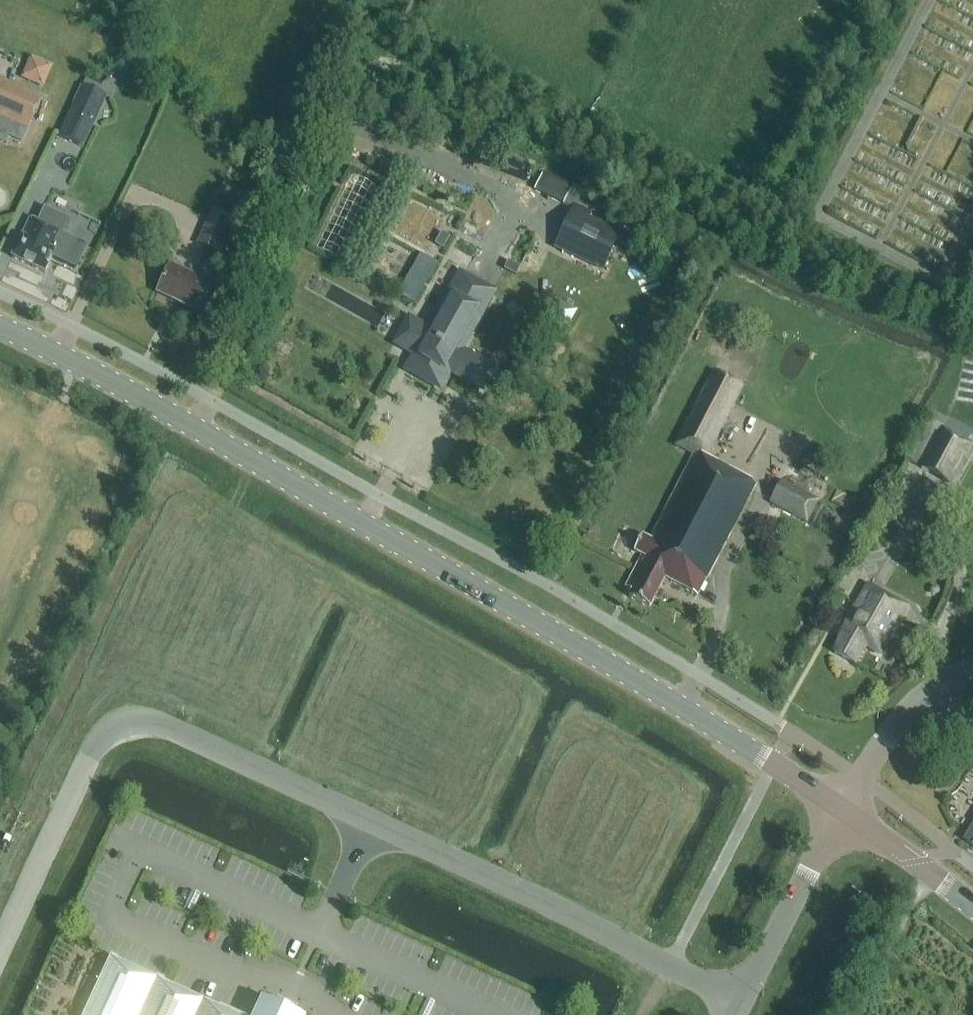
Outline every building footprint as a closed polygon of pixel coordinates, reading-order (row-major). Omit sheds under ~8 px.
[(46,87),(57,64),(34,53),(23,76),(46,87)] [(35,117),(44,98),(22,88),(20,94),(2,86),(0,90),(0,127),(26,138),(35,117)] [(83,148),(106,97),(83,86),(58,137),(83,148)] [(549,171),(541,190),(570,203),(578,184),(549,171)] [(574,208),(557,246),(603,267),(620,227),(574,208)] [(30,219),(12,258),(44,273),(52,258),(75,269),(86,245),(62,234),(68,222),(44,210),(38,222),(30,219)] [(221,255),(234,225),(210,214),(197,244),(221,255)] [(442,231),(435,243),(443,248),(450,236),(442,231)] [(520,267),(508,261),(504,269),(517,275),(520,267)] [(199,312),(212,286),(170,266),(157,292),(199,312)] [(418,353),(410,368),(439,384),(449,366),(457,370),(456,371),(482,385),(491,370),(465,355),(464,357),(457,352),(490,293),(461,277),(430,333),(416,325),(404,345),(418,353)] [(562,300),(553,317),(570,326),(579,309),(562,300)] [(705,458),(743,386),(714,371),(676,445),(695,455),(651,539),(642,535),(634,550),(643,554),(627,585),(633,588),(629,597),(650,607),(665,578),(697,595),(755,484),(705,458)] [(950,484),(971,446),(943,430),(922,469),(950,484)] [(808,523),(820,500),(781,479),(769,503),(808,523)] [(875,640),(885,622),(894,627),(904,609),(868,589),(859,606),(856,605),(846,623),(848,624),(843,634),(845,635),(834,653),(854,664),(862,649),(863,650),(870,637),(875,640)] [(222,1008),(110,957),(83,1014),(236,1014),(222,1008)]
